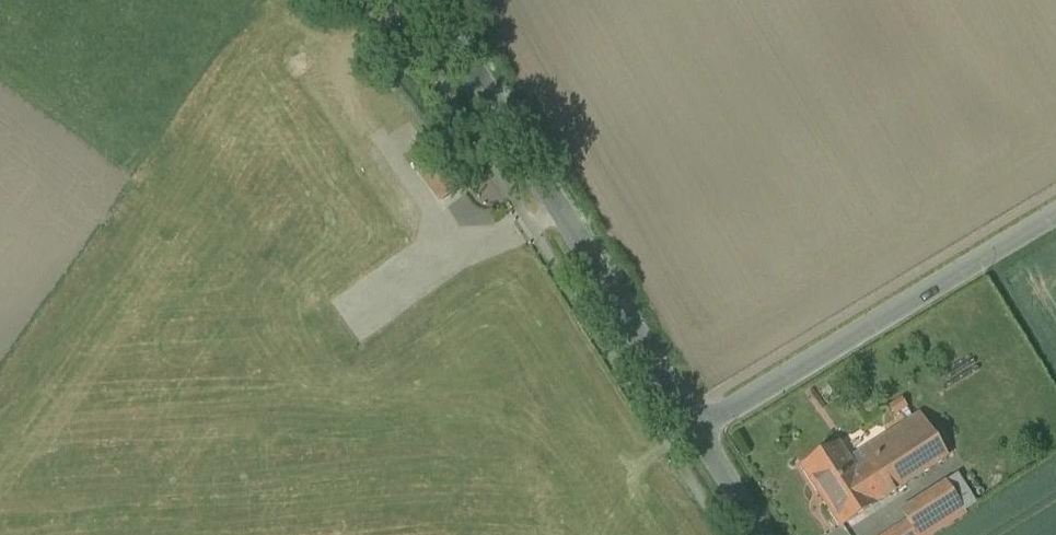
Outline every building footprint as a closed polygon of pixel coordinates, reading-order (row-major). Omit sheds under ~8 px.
[(443,149),(421,164),(450,204),(471,188),(443,149)] [(918,416),(862,452),(870,464),(857,472),(840,446),(804,468),(842,527),(946,460),(918,416)] [(530,467),(517,468),(518,486),(531,485),(530,467)] [(976,505),(957,476),(945,483),(952,494),(953,493),(965,512),(976,505)] [(907,523),(914,534),(930,534),(965,512),(953,493),(952,494),(907,523)] [(888,534),(914,534),(907,523),(888,534)]
